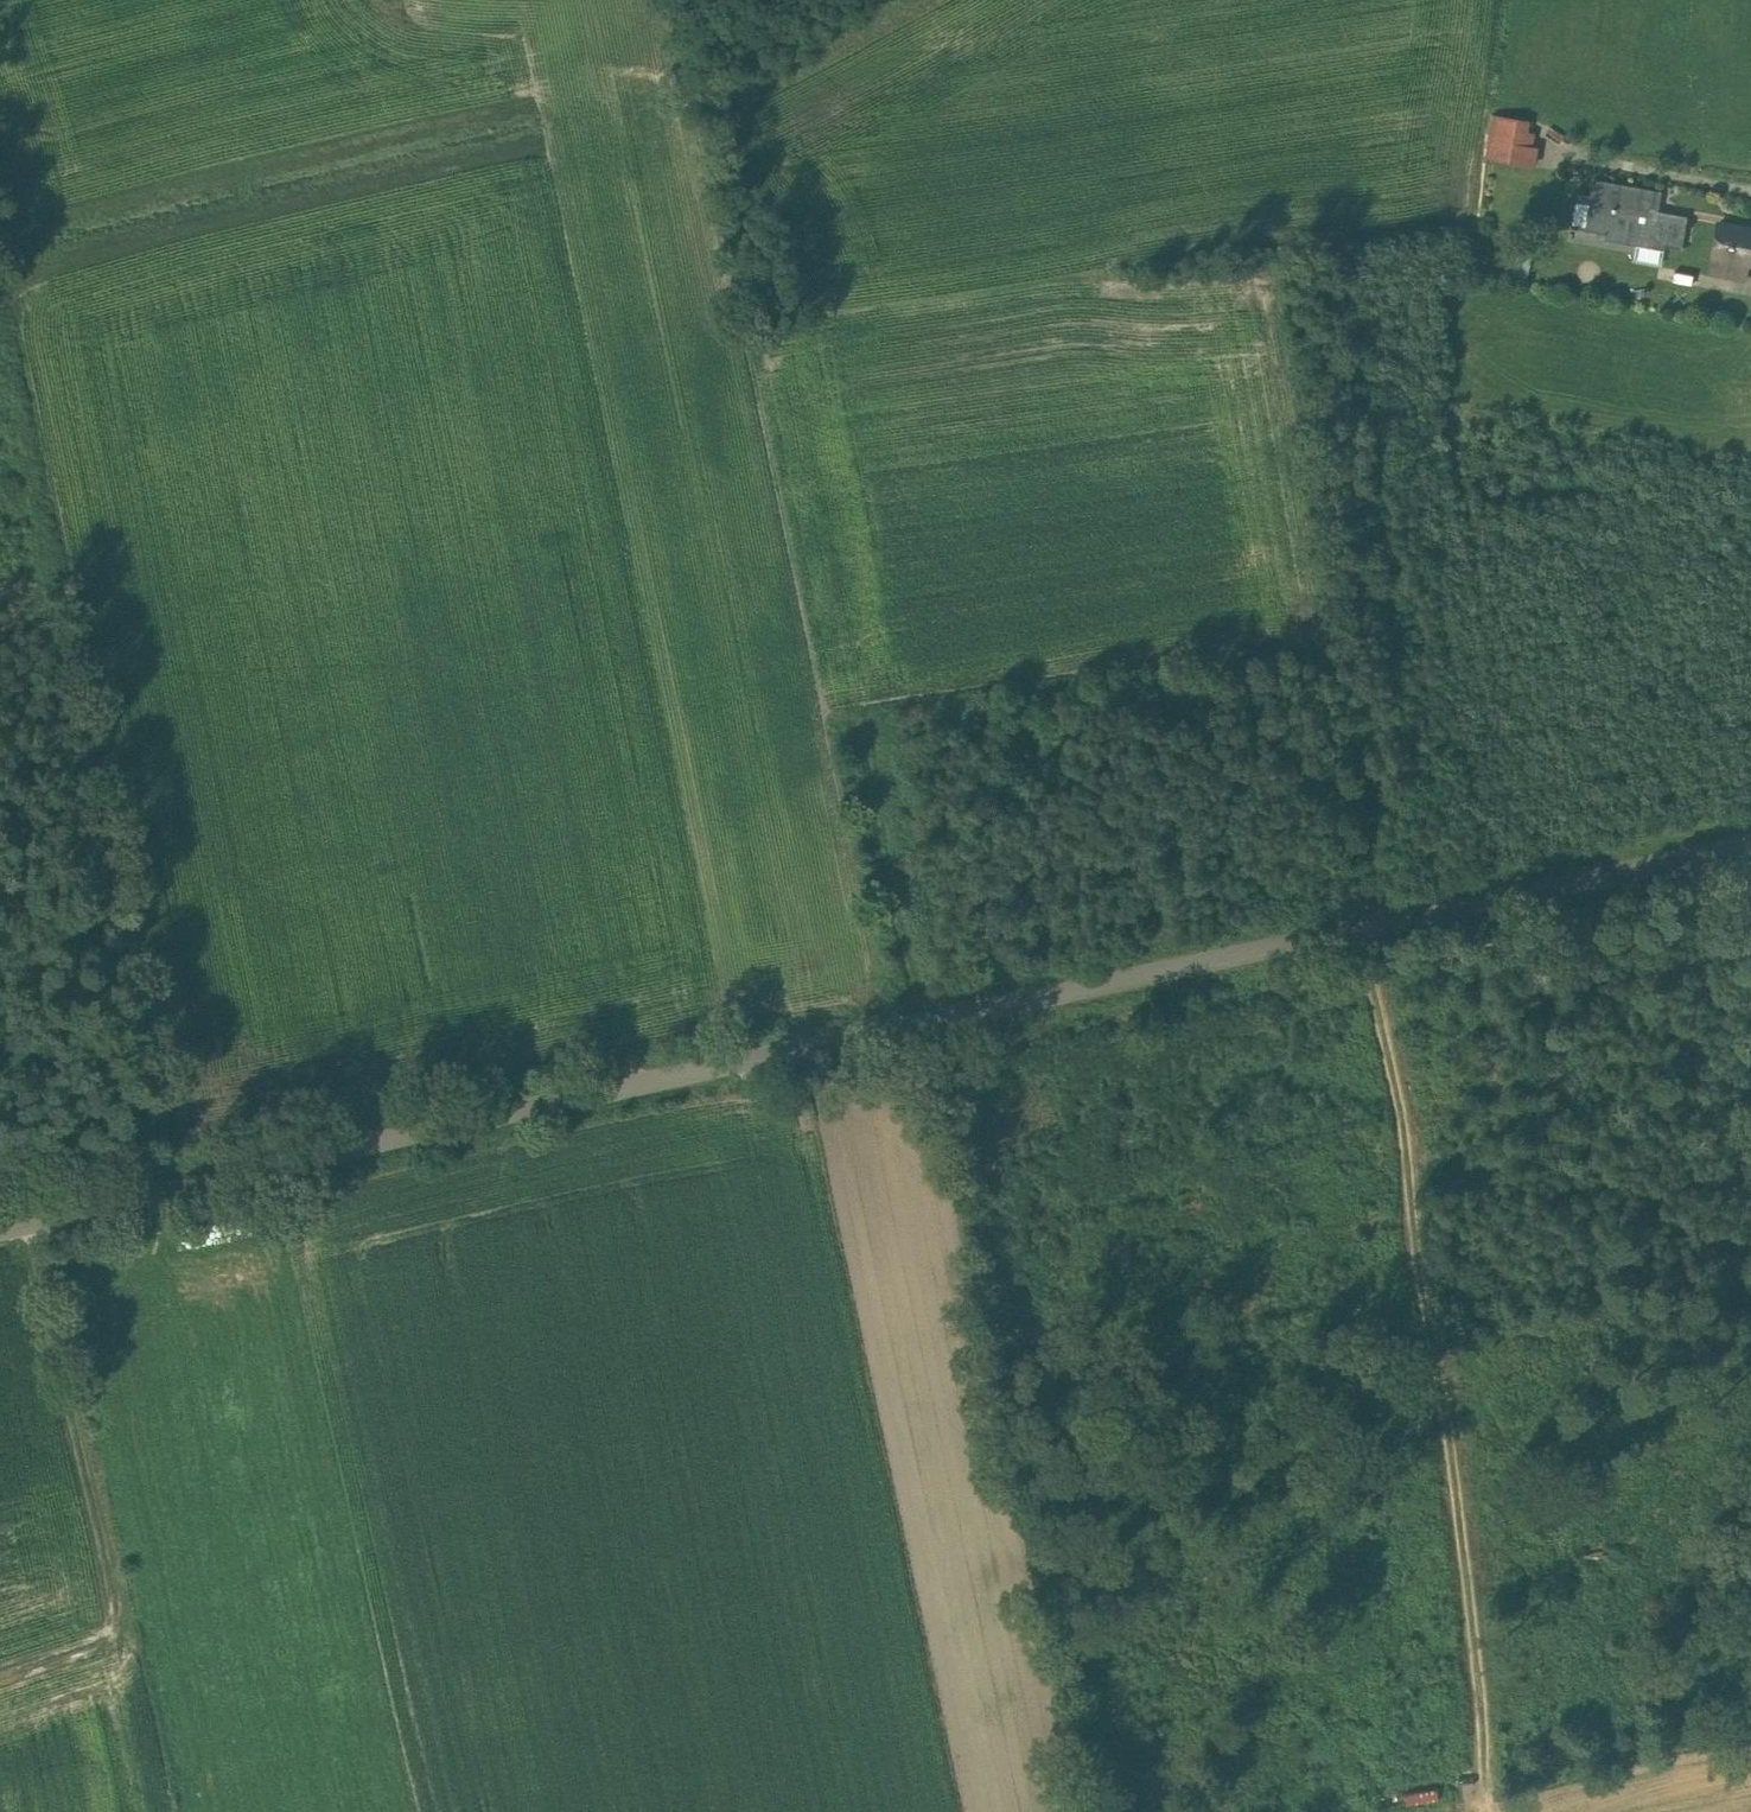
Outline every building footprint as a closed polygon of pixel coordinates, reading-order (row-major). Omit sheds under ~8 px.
[(1491,157),(1541,162),(1546,116),(1496,112),(1491,157)] [(1659,193),(1594,181),(1585,229),(1605,233),(1604,238),(1662,249),(1663,244),(1680,248),(1686,218),(1656,213),(1659,193)] [(1720,226),(1721,277),(1750,277),(1750,225),(1720,226)]
